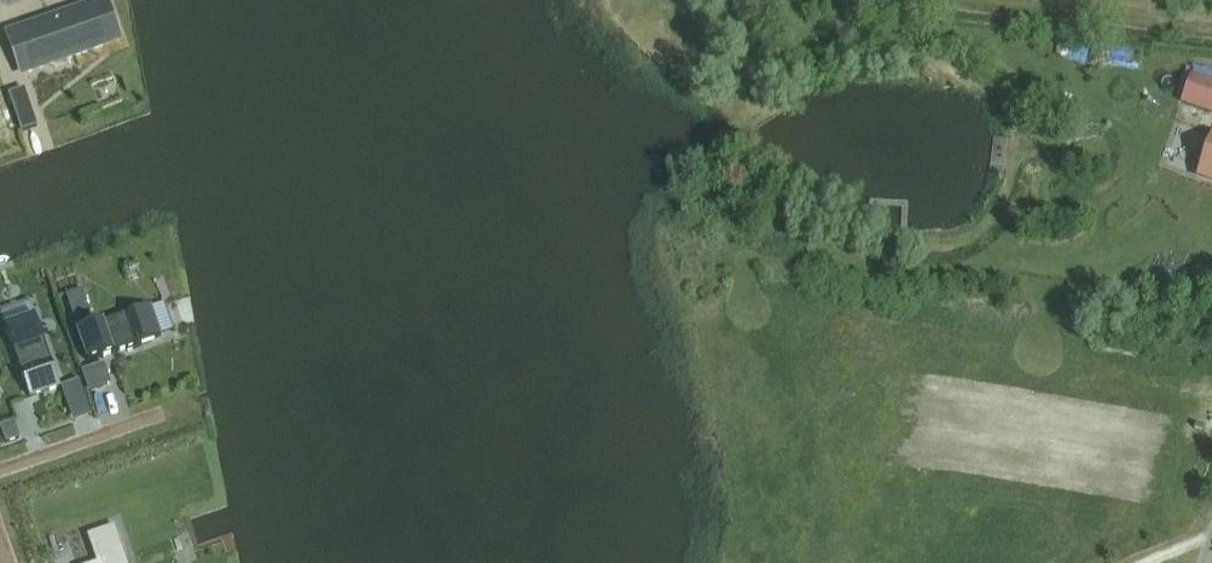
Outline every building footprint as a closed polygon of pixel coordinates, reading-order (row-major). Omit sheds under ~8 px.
[(15,50),(23,73),(103,45),(89,6),(35,24),(41,41),(15,50)] [(1191,73),(1181,103),(1211,114),(1211,81),(1191,73)] [(25,91),(9,96),(22,132),(37,126),(25,91)] [(1197,174),(1211,179),(1211,137),(1211,136),(1197,174)] [(82,289),(66,295),(67,300),(70,299),(75,313),(79,312),(80,314),(89,311),(82,289)] [(152,306),(77,331),(87,361),(162,336),(152,306)] [(5,323),(3,324),(28,397),(59,387),(33,313),(28,315),(5,323)] [(105,365),(82,372),(88,391),(111,384),(105,365)] [(65,397),(78,393),(75,385),(62,389),(65,397)] [(0,427),(0,428),(5,443),(20,438),(15,423),(0,427)] [(103,545),(109,562),(135,562),(126,537),(103,545)]
